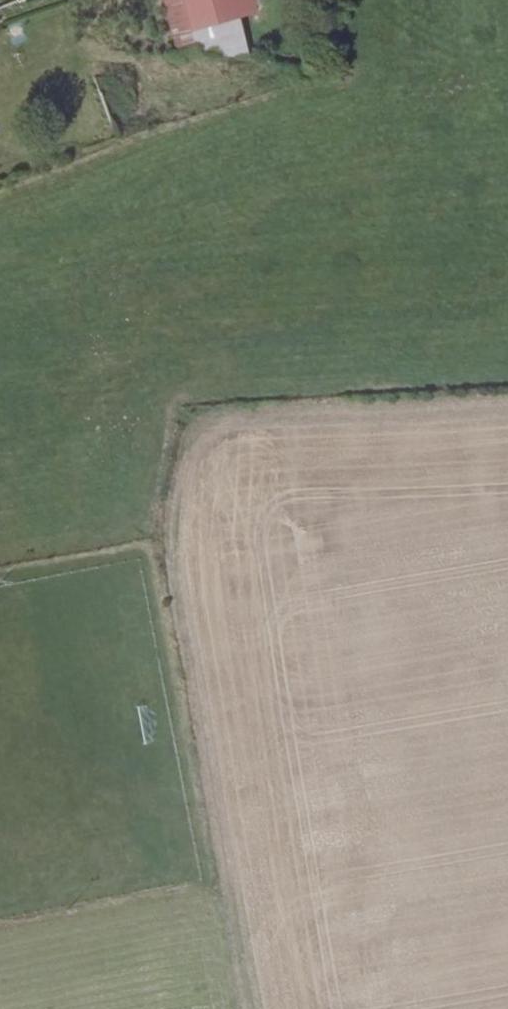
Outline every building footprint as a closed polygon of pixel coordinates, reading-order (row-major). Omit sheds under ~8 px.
[(238,16),(254,11),(250,0),(162,0),(173,34),(238,16)] [(180,55),(250,63),(238,16),(173,34),(180,55)]
